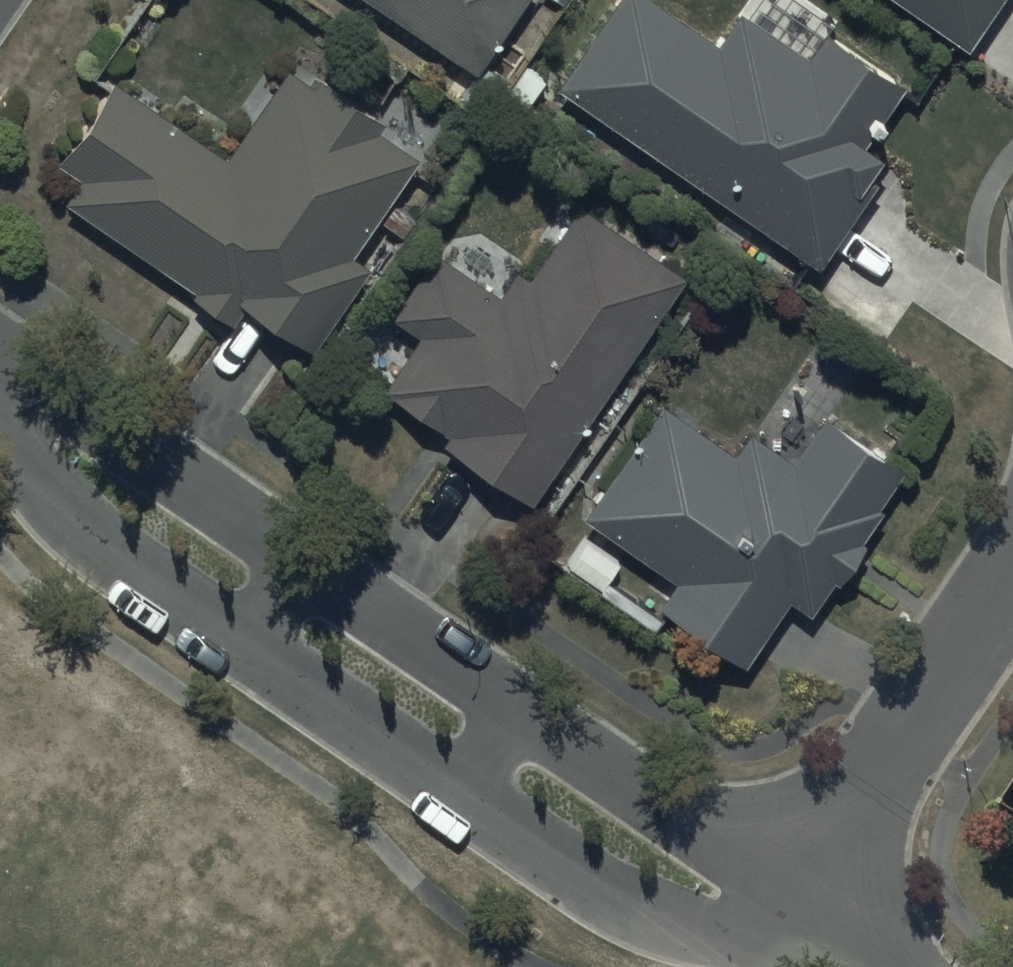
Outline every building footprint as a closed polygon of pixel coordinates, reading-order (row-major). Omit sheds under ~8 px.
[(473,66),(518,0),(377,0),(473,66)] [(559,83),(819,261),(891,156),(863,137),(902,80),(833,33),(816,57),(750,11),(726,46),(658,0),(616,0),(559,83)] [(966,44),(997,0),(905,0),(966,44)] [(71,191),(61,205),(233,323),(245,305),(308,349),(367,265),(353,255),(422,156),(382,128),(385,122),(328,83),(322,93),(285,68),(224,156),(115,80),(49,176),(71,191)] [(689,284),(584,208),(535,277),(521,267),(501,294),(440,249),(391,316),(420,337),(386,384),(451,431),(443,441),(529,503),(689,284)] [(569,570),(657,631),(667,616),(685,628),(676,642),(710,666),(721,650),(742,664),(791,594),(808,606),(830,574),(843,583),(872,540),(856,529),(898,469),(826,419),(797,460),(755,431),(738,455),(662,403),(581,520),(596,530),(569,570)]
